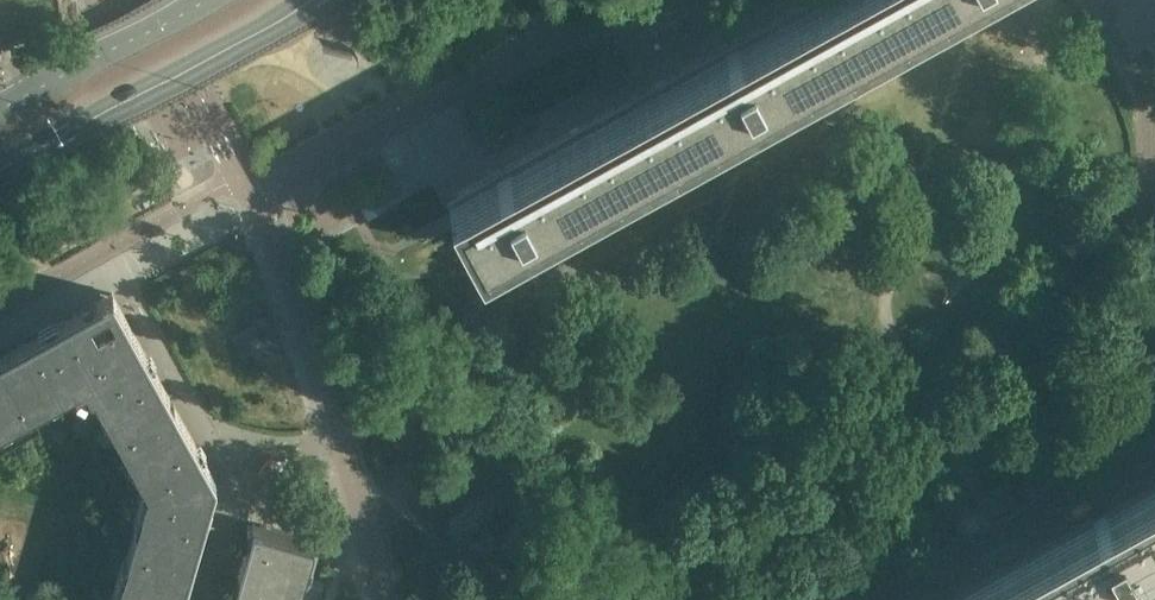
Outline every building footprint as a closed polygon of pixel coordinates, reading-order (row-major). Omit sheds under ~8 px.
[(953,0),(808,0),(455,196),(488,257),(953,0)] [(215,479),(113,293),(0,355),(0,420),(13,413),(16,418),(30,410),(45,402),(42,397),(57,389),(62,397),(86,384),(100,408),(108,403),(116,418),(111,421),(127,450),(132,447),(140,462),(132,466),(141,483),(142,490),(137,509),(146,511),(141,528),(136,526),(127,557),(132,559),(127,575),(118,573),(111,599),(180,599),(215,479)] [(1110,513),(1138,563),(1152,555),(1154,558),(1154,488),(1110,513)] [(1110,590),(1108,580),(1138,563),(1110,513),(952,599),(1092,599),(1110,590)] [(299,590),(304,575),(298,573),(303,556),(312,559),(317,541),(252,522),(230,599),(296,599),(299,590)]
